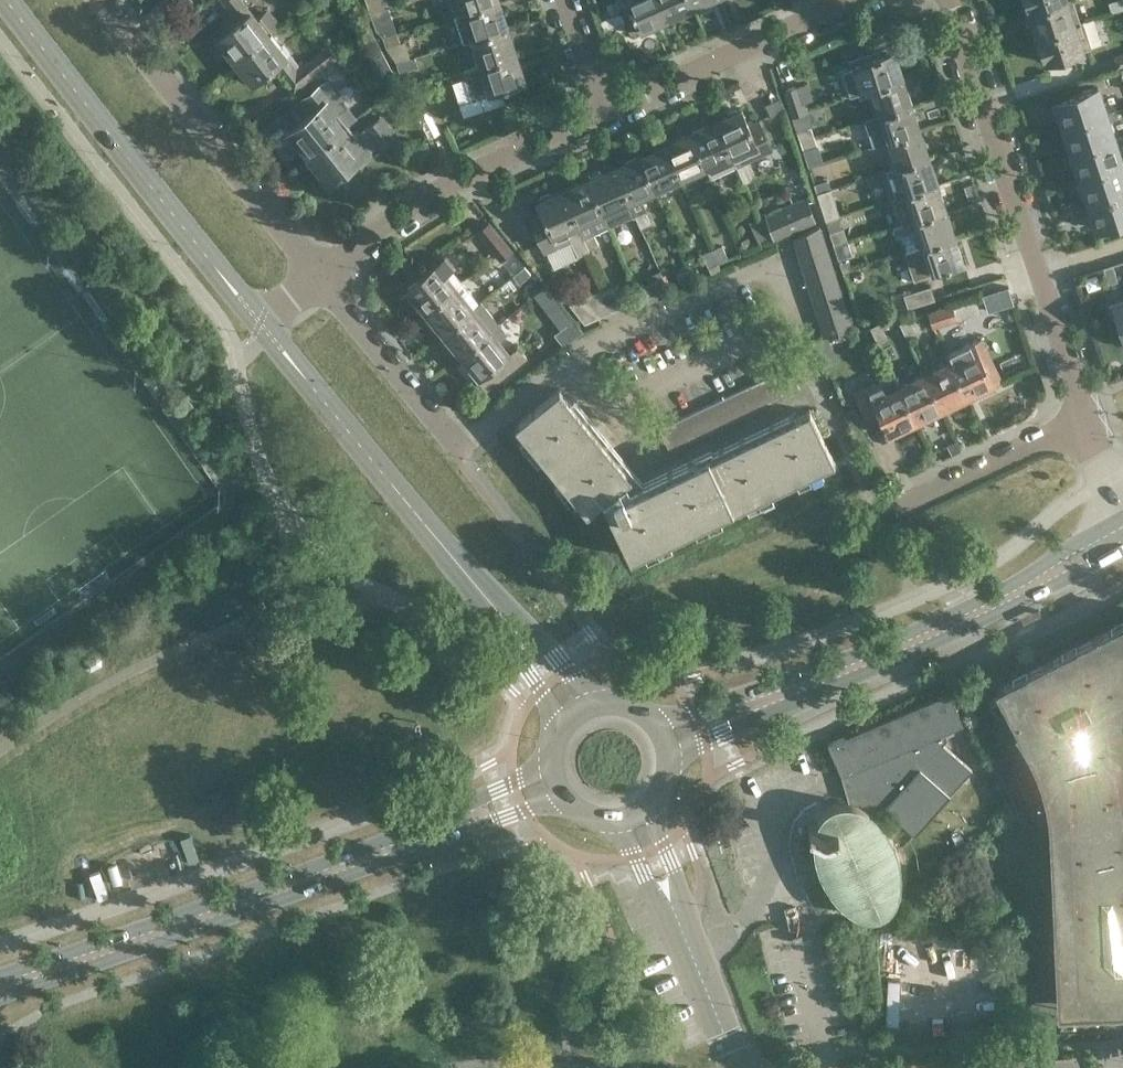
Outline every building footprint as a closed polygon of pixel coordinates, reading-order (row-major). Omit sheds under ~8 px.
[(250,10),(242,0),(224,0),(239,19),(218,35),(226,45),(224,47),(233,60),(272,30),(271,28),(280,22),(267,5),(254,15),(250,10)] [(370,12),(384,8),(382,0),(366,0),(370,12)] [(500,0),(451,0),(455,15),(500,0)] [(464,41),(509,27),(500,0),(455,15),(464,41)] [(668,18),(660,0),(628,0),(634,14),(624,18),(631,33),(641,29),(642,30),(668,18)] [(668,18),(694,7),(690,0),(660,0),(668,18)] [(1028,5),(1027,6),(1029,12),(1066,0),(1026,0),(1028,5)] [(1029,12),(1037,37),(1085,22),(1084,20),(1081,21),(1074,0),(1066,0),(1029,12)] [(1109,1),(1112,12),(1122,8),(1122,0),(1113,0),(1109,1)] [(1092,47),(1085,22),(1037,37),(1038,41),(1040,41),(1044,55),(1043,56),(1045,61),(1058,57),(1061,63),(1072,60),(1071,53),(1085,48),(1086,49),(1092,47)] [(509,27),(464,41),(467,52),(476,49),(481,65),(518,53),(509,27)] [(284,44),(272,30),(233,60),(243,73),(246,71),(253,80),(275,64),(296,90),(340,58),(329,43),(301,64),(285,44),(284,44)] [(396,61),(412,57),(405,40),(401,41),(398,32),(383,36),(387,46),(396,61)] [(867,89),(904,77),(895,50),(871,58),(870,54),(851,60),(857,76),(862,75),(867,89)] [(518,53),(481,65),(490,93),(527,81),(518,53)] [(1114,56),(1113,56),(1118,70),(1122,69),(1122,53),(1114,56)] [(412,57),(396,61),(397,62),(400,71),(419,65),(416,56),(412,57)] [(912,104),(904,77),(867,89),(875,116),(912,104)] [(309,155),(348,125),(328,99),(335,93),(325,81),(307,95),(317,108),(289,130),(309,155)] [(798,85),(784,90),(793,116),(807,111),(798,85)] [(429,106),(417,87),(406,92),(417,113),(429,106)] [(1063,127),(1105,113),(1097,87),(1055,101),(1056,104),(1052,105),(1055,117),(1060,116),(1063,127)] [(874,145),(884,142),(921,130),(912,104),(875,116),(865,119),(874,145)] [(740,109),(736,108),(729,111),(727,115),(715,120),(732,157),(737,167),(738,166),(744,181),(751,178),(754,171),(748,158),(772,147),(759,118),(749,123),(742,108),(740,109)] [(1072,152),(1114,138),(1105,113),(1063,127),(1064,129),(1060,130),(1064,142),(1068,141),(1072,152)] [(356,135),(348,125),(309,155),(329,181),(356,160),(358,164),(371,154),(363,143),(373,135),(382,146),(396,135),(381,115),(356,135)] [(737,167),(732,157),(715,120),(690,131),(707,168),(711,178),(737,167)] [(801,140),(815,135),(812,126),(798,131),(801,140)] [(930,156),(921,130),(884,142),(892,168),(930,156)] [(690,131),(665,143),(681,180),(707,168),(690,131)] [(815,135),(801,140),(804,149),(818,145),(815,135)] [(1080,177),(1122,164),(1114,138),(1072,152),(1072,154),(1068,156),(1072,167),(1076,166),(1080,177)] [(665,143),(639,154),(656,191),(681,180),(665,143)] [(656,191),(639,154),(614,166),(630,203),(656,191)] [(890,197),(900,194),(938,182),(930,156),(892,168),(882,171),(890,197)] [(1122,191),(1122,167),(1122,164),(1080,177),(1081,179),(1076,181),(1080,193),(1084,191),(1088,202),(1122,191)] [(614,166),(588,177),(605,214),(630,203),(614,166)] [(563,189),(590,250),(600,245),(594,233),(596,232),(591,221),(605,214),(588,177),(563,189)] [(817,192),(831,188),(829,179),(815,184),(817,192)] [(899,224),(902,223),(909,220),(947,208),(938,182),(900,194),(890,197),(899,224)] [(831,188),(817,192),(820,202),(826,219),(840,215),(835,198),(831,188)] [(590,250),(563,189),(551,194),(547,192),(540,196),(538,200),(536,201),(542,213),(530,218),(544,251),(573,238),(580,254),(590,250)] [(1088,202),(1092,214),(1087,215),(1091,227),(1096,226),(1097,229),(1122,220),(1122,191),(1088,202)] [(794,204),(801,227),(814,221),(807,198),(794,204)] [(788,232),(801,227),(794,204),(780,210),(788,232)] [(909,220),(912,231),(918,246),(955,234),(947,208),(909,220)] [(635,213),(641,227),(651,223),(645,209),(635,213)] [(774,239),(788,232),(780,210),(767,216),(774,239)] [(834,244),(848,240),(844,227),(841,214),(840,215),(826,219),(834,244)] [(496,254),(509,244),(490,221),(477,231),(496,254)] [(799,253),(827,244),(821,226),(794,238),(799,253)] [(955,234),(918,246),(918,248),(912,249),(915,260),(921,258),(926,274),(964,262),(955,234)] [(848,240),(834,244),(839,259),(853,254),(848,240)] [(509,244),(496,254),(501,261),(514,250),(509,244)] [(713,249),(719,263),(729,258),(723,244),(713,249)] [(803,267),(831,258),(827,244),(799,253),(803,267)] [(709,267),(719,263),(713,249),(703,253),(709,267)] [(424,312),(463,280),(454,268),(455,268),(446,256),(406,289),(424,312)] [(807,281),(835,272),(831,258),(803,267),(807,281)] [(847,261),(841,262),(843,272),(850,270),(847,261)] [(531,272),(524,264),(512,274),(519,282),(531,272)] [(1103,267),(1108,283),(1118,280),(1113,264),(1103,267)] [(812,295),(840,286),(835,272),(807,281),(812,295)] [(442,334),(480,302),(463,280),(424,312),(442,334)] [(595,292),(610,311),(625,304),(610,285),(595,292)] [(816,309),(844,300),(840,286),(812,295),(816,309)] [(909,307),(936,299),(931,286),(904,294),(909,307)] [(597,316),(610,311),(595,292),(582,298),(597,316)] [(1113,301),(1114,305),(1110,306),(1113,318),(1118,317),(1122,334),(1122,297),(1113,301)] [(585,322),(597,316),(582,298),(570,303),(585,322)] [(977,299),(955,306),(960,320),(982,312),(977,299)] [(821,323),(848,314),(844,300),(816,309),(821,323)] [(460,356),(500,324),(482,301),(480,302),(442,334),(460,356)] [(952,304),(930,311),(934,326),(957,319),(952,304)] [(848,314),(821,323),(825,337),(853,329),(848,314)] [(907,338),(917,334),(918,333),(915,327),(919,326),(914,316),(900,323),(907,338)] [(564,345),(583,330),(574,318),(555,333),(564,345)] [(881,322),(870,326),(878,342),(888,337),(881,322)] [(500,324),(460,356),(484,386),(499,373),(502,377),(527,357),(517,344),(507,352),(498,341),(508,333),(500,324)] [(967,399),(1002,383),(981,339),(946,355),(950,363),(967,399)] [(925,375),(942,411),(967,399),(950,363),(925,375)] [(800,389),(789,367),(660,428),(671,451),(800,389)] [(917,423),(942,411),(925,375),(900,387),(917,423)] [(917,423),(900,387),(886,393),(881,382),(856,394),(867,417),(879,411),(891,436),(917,423)] [(630,480),(634,476),(560,389),(516,425),(587,512),(604,499),(631,555),(731,508),(732,511),(835,462),(810,410),(712,457),(710,454),(626,494),(622,485),(629,479),(630,480)] [(179,394),(189,407),(195,403),(185,390),(179,394)] [(989,699),(1007,717),(1016,729),(1029,751),(1038,769),(1044,787),(1048,807),(1050,821),(1056,952),(1060,952),(1062,983),(1063,988),(1066,995),(1070,999),(1075,1003),(1081,1005),(1087,1006),(1094,1005),(1099,1002),(1104,998),(1108,1002),(1122,1001),(1122,711),(1122,707),(1122,622),(997,687),(1000,693),(989,699)] [(914,831),(972,767),(943,743),(947,737),(945,731),(964,723),(950,691),(828,743),(842,775),(848,773),(856,791),(856,794),(855,802),(852,801),(845,800),(838,802),(834,803),(829,806),(826,808),(822,813),(817,820),(816,825),(811,822),(809,826),(814,828),(814,834),(814,847),(815,852),(816,859),(818,866),(821,873),(822,875),(826,882),(830,889),(835,895),(838,898),(834,904),(843,911),(847,906),(848,906),(854,910),(861,913),(867,914),(874,914),(880,913),(883,911),(888,908),(893,903),(897,897),(899,889),(901,882),(901,876),(901,868),(900,862),(899,855),(897,848),(894,841),(891,836),(887,829),(884,823),(879,818),(877,816),(886,807),(914,831)] [(916,975),(901,976),(903,1008),(950,1006),(949,988),(983,986),(982,954),(916,957),(916,975)]
